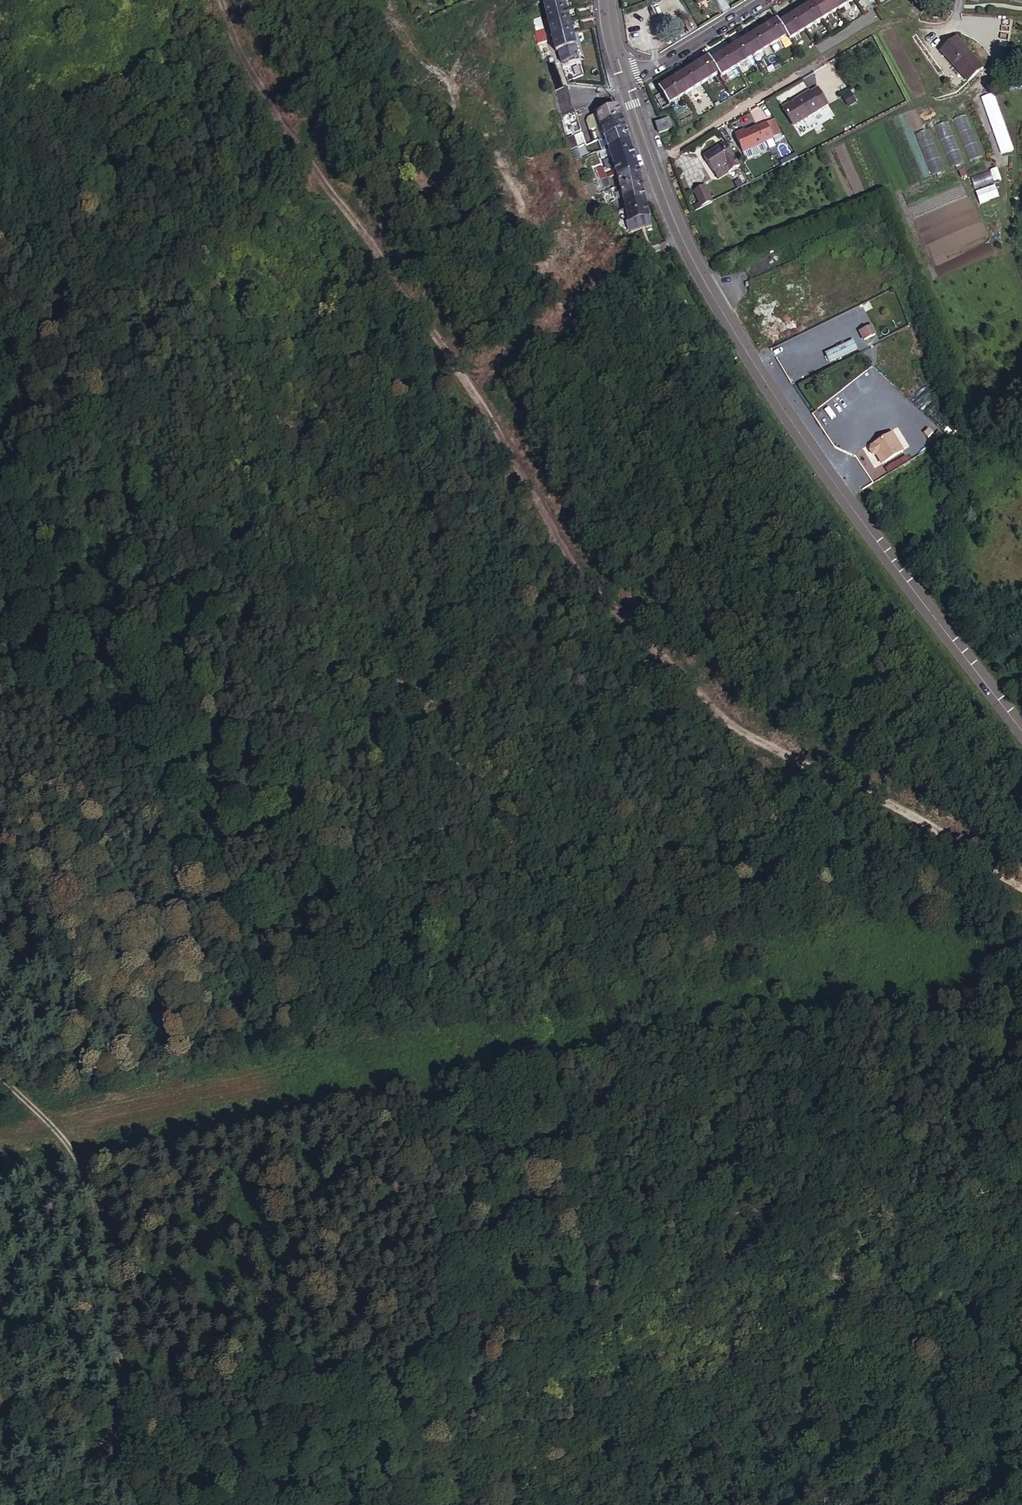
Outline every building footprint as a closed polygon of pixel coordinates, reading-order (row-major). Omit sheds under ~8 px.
[(565,0),(552,0),(543,2),(545,13),(567,8),(565,0)] [(834,0),(817,0),(813,3),(823,19),(839,10),(840,9),(834,0)] [(840,9),(855,0),(834,0),(840,9)] [(822,20),(823,19),(813,3),(796,12),(807,29),(822,20)] [(567,8),(545,13),(548,26),(570,20),(567,8)] [(789,40),(805,30),(807,29),(796,12),(779,23),(786,34),(789,40)] [(770,44),(786,34),(779,23),(776,19),(761,28),(770,44)] [(570,20),(548,26),(551,38),(573,32),(572,31),(570,20)] [(541,27),(534,29),(537,40),(544,39),(542,27),(541,27)] [(769,46),(770,44),(761,28),(744,38),(754,55),(769,46)] [(573,32),(551,38),(554,49),(557,48),(575,44),(573,32)] [(963,75),(982,65),(957,36),(942,51),(963,75)] [(753,56),(754,55),(744,38),(728,48),(738,65),(753,56)] [(575,44),(557,48),(561,60),(578,55),(575,44)] [(721,76),(738,65),(728,48),(710,59),(718,72),(721,76)] [(718,72),(710,59),(708,55),(692,65),(702,82),(718,72)] [(569,64),(562,65),(566,80),(573,78),(569,64)] [(701,83),(702,82),(692,65),(675,76),(685,93),(701,83)] [(668,104),(685,93),(675,76),(658,86),(661,91),(668,104)] [(561,87),(552,90),(560,116),(570,112),(571,111),(564,86),(561,87)] [(808,89),(781,106),(792,124),(826,103),(816,86),(808,91),(808,89)] [(668,104),(661,91),(655,95),(662,107),(668,104)] [(851,92),(844,96),(849,107),(856,103),(851,92)] [(996,98),(984,102),(999,151),(1012,147),(996,98)] [(620,117),(616,106),(596,113),(600,125),(620,117)] [(570,112),(560,116),(566,137),(580,132),(574,112),(570,113),(570,112)] [(600,125),(596,113),(589,115),(586,119),(589,126),(590,126),(591,128),(600,125)] [(969,162),(982,157),(966,115),(953,120),(969,162)] [(763,139),(772,135),(780,132),(774,116),(735,133),(742,150),(744,155),(747,156),(752,154),(753,155),(759,152),(760,150),(764,149),(766,146),(763,139)] [(624,129),(620,117),(600,125),(604,137),(624,129)] [(659,132),(671,128),(668,117),(655,121),(659,132)] [(804,122),(795,128),(800,135),(808,129),(804,122)] [(962,164),(955,138),(952,139),(948,123),(937,126),(948,168),(962,164)] [(629,140),(624,129),(604,137),(608,148),(629,140)] [(582,131),(580,132),(566,137),(570,149),(586,143),(582,131)] [(928,131),(916,135),(929,173),(940,169),(939,165),(934,167),(930,156),(936,154),(932,142),(928,131)] [(604,137),(599,138),(602,150),(608,148),(604,137)] [(632,149),(629,140),(608,148),(611,156),(632,149)] [(729,171),(739,163),(723,140),(703,155),(713,169),(723,162),(729,171)] [(586,143),(570,149),(573,160),(596,152),(594,149),(589,151),(586,143)] [(638,167),(632,149),(611,156),(616,172),(638,167)] [(600,165),(595,167),(598,174),(603,172),(600,165)] [(641,180),(638,167),(616,172),(619,184),(641,180)] [(998,170),(971,177),(974,188),(1001,180),(998,170)] [(622,196),(643,191),(641,180),(619,184),(622,196)] [(702,184),(693,188),(700,203),(712,197),(705,181),(701,183),(702,184)] [(603,200),(606,203),(611,201),(615,200),(609,187),(606,188),(600,191),(603,200)] [(636,200),(645,198),(643,191),(622,196),(624,206),(636,200)] [(648,216),(645,198),(636,200),(624,206),(625,209),(627,220),(648,216)] [(612,211),(628,232),(630,230),(629,228),(627,220),(625,209),(618,210),(618,209),(612,211)] [(627,220),(629,228),(650,224),(648,216),(627,220)] [(929,432),(932,435),(937,431),(934,427),(929,432)] [(887,453),(892,460),(911,448),(900,431),(878,444),(877,449),(880,454),(885,455),(887,453)]
